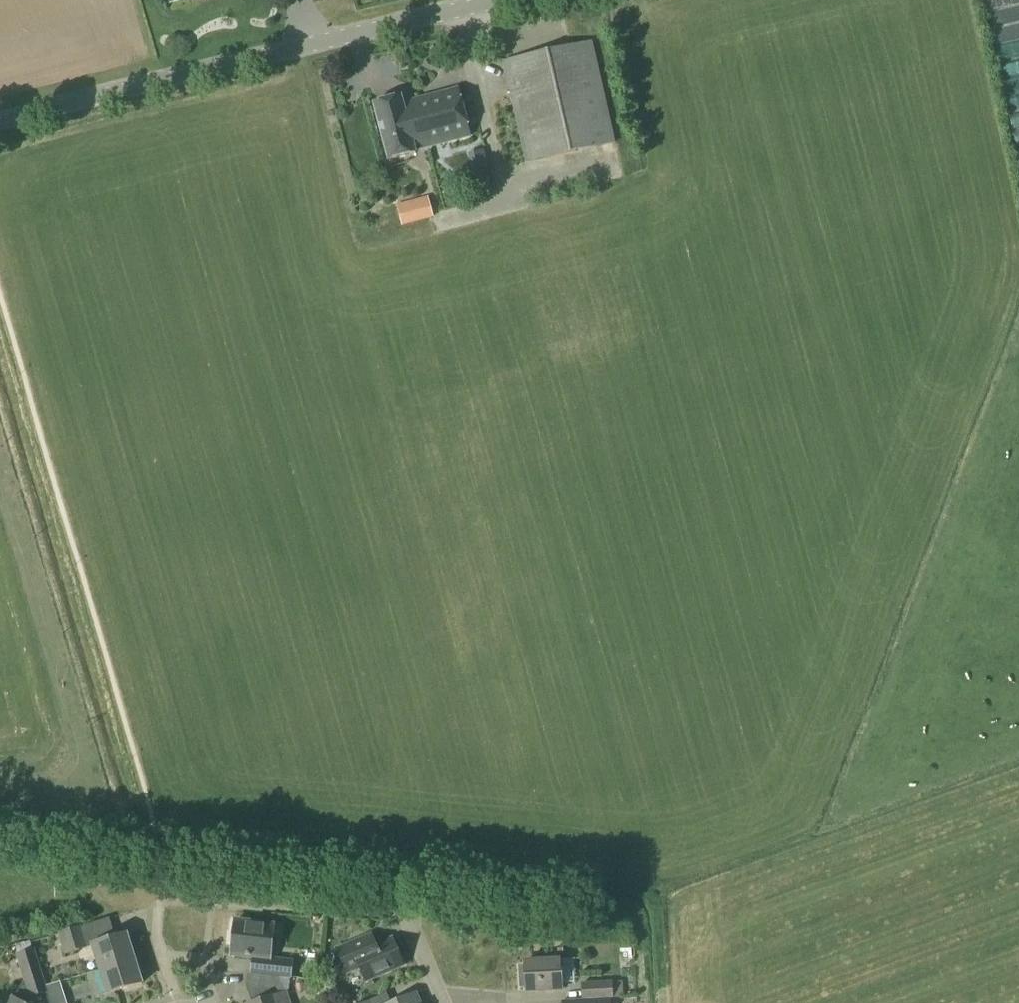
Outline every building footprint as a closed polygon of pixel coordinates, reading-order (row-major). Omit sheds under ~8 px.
[(525,163),(616,143),(593,41),(502,61),(525,163)] [(471,137),(458,88),(403,103),(402,96),(374,103),(388,160),(416,153),(416,152),(471,137)] [(402,226),(434,218),(428,196),(396,205),(402,226)] [(294,960),(271,958),(271,957),(272,943),(274,925),(234,921),(231,956),(251,959),(250,975),(290,980),(290,979),(291,980),(294,960)] [(65,956),(89,948),(82,926),(58,933),(65,956)] [(100,970),(134,959),(126,935),(93,945),(100,970)] [(369,950),(363,937),(335,949),(346,976),(361,970),(365,981),(403,965),(393,940),(369,950)] [(46,986),(35,949),(16,955),(24,981),(13,999),(12,999),(10,1002),(26,1002),(29,997),(29,999),(46,994),(47,994),(45,987),(46,986)] [(561,958),(524,960),(526,994),(562,992),(562,983),(574,982),(573,959),(561,960),(561,958)] [(108,994),(142,984),(134,959),(100,970),(108,994)] [(250,975),(247,974),(245,989),(252,989),(256,1002),(255,1002),(287,1002),(284,992),(289,991),(290,982),(290,980),(250,975)] [(323,999),(335,995),(330,979),(318,982),(323,999)] [(611,999),(614,999),(613,999),(624,998),(623,982),(613,982),(613,981),(581,983),(582,1000),(611,999)] [(46,994),(49,1002),(66,1002),(60,982),(46,986),(45,987),(47,994),(46,994)] [(302,983),(295,985),(297,994),(304,992),(302,983)] [(387,994),(365,1002),(391,1002),(387,994)] [(416,995),(397,1002),(419,1002),(416,995)]
